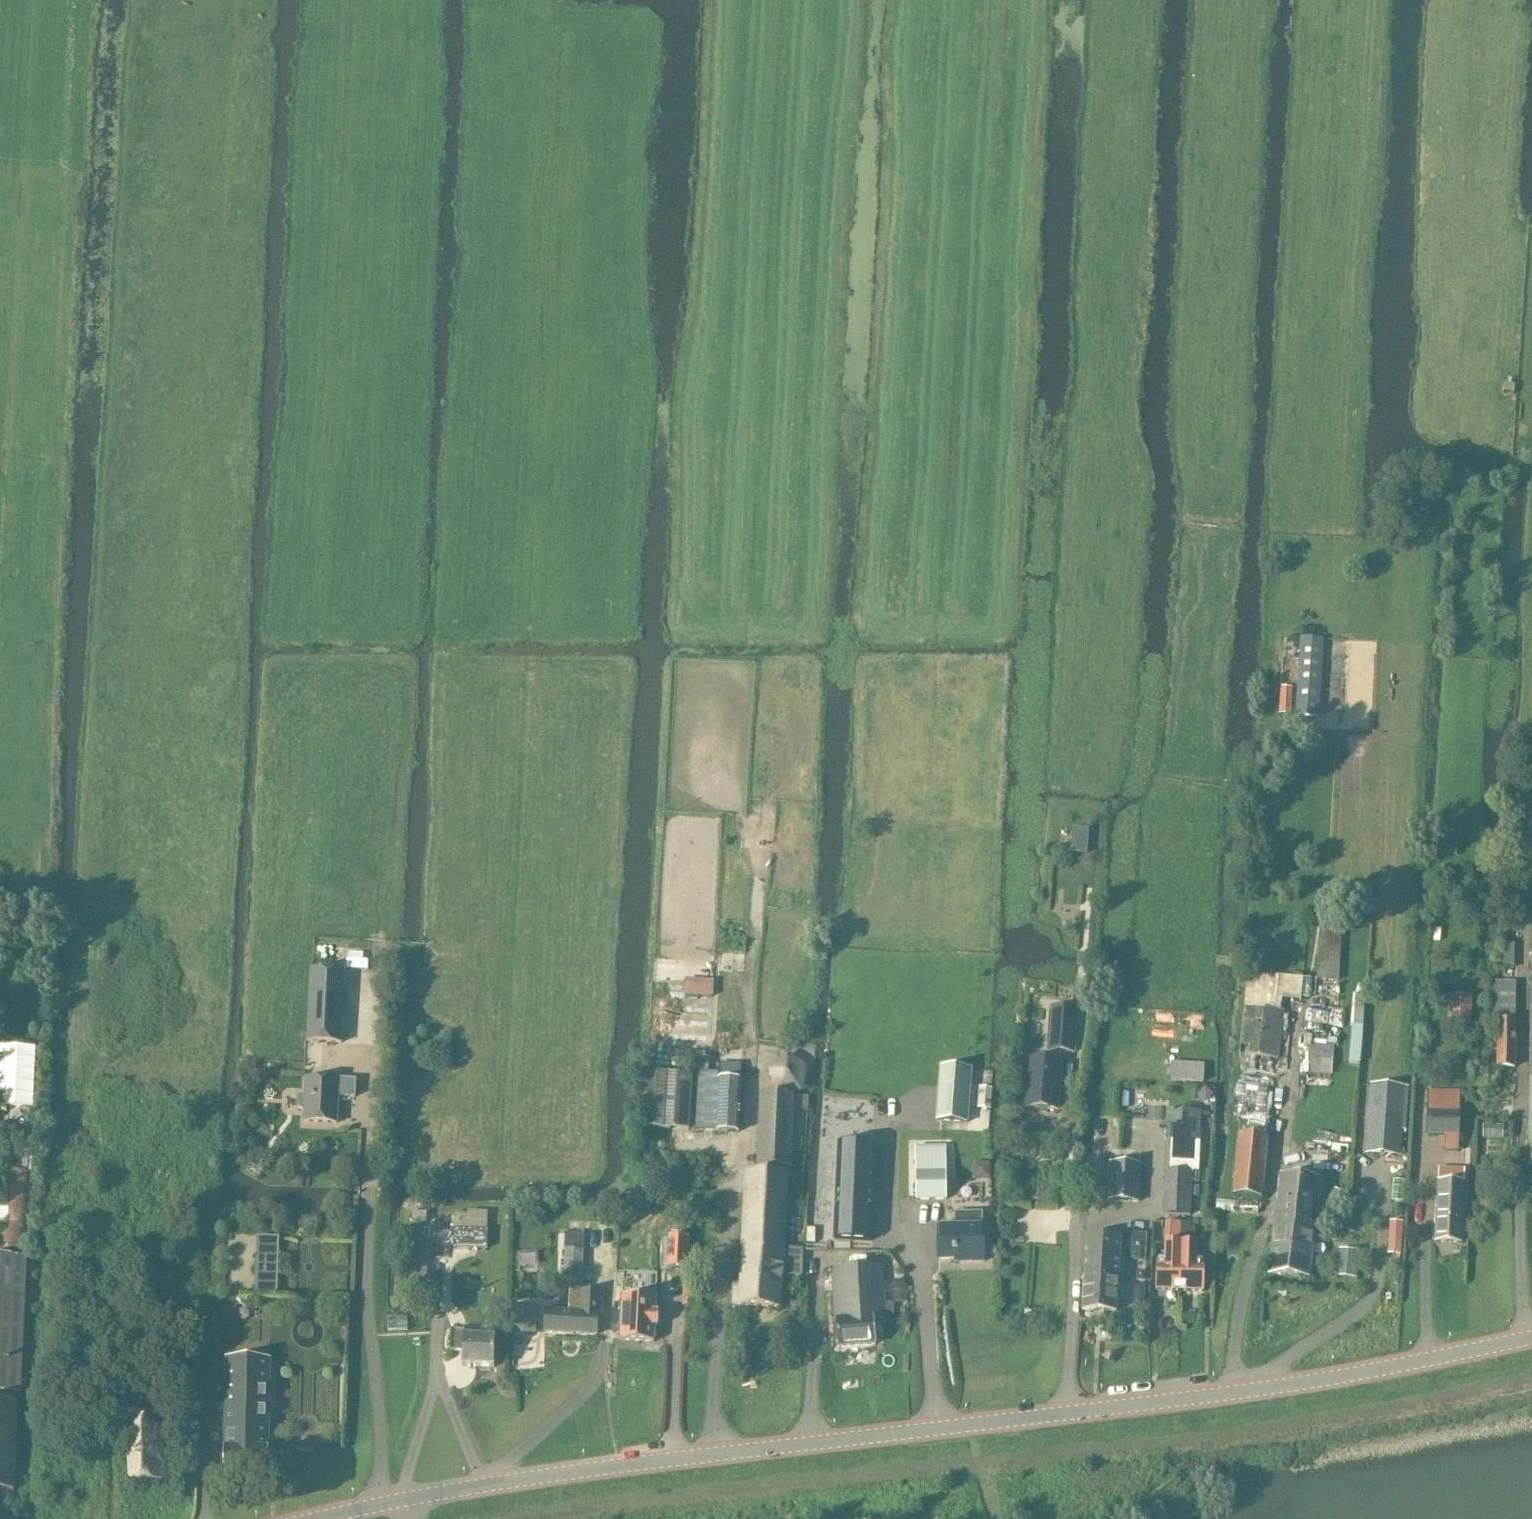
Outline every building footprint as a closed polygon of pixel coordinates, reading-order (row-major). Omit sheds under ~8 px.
[(1318,717),(1323,639),(1301,638),(1296,715),(1318,717)] [(1280,687),(1280,697),(1282,698),(1292,698),(1293,688),(1283,687),(1280,687)] [(1321,926),(1317,980),(1339,981),(1342,927),(1321,926)] [(311,972),(308,1042),(341,1043),(345,973),(311,972)] [(1283,1012),(1281,1012),(1281,999),(1302,1001),(1304,979),(1248,975),(1240,1055),(1278,1059),(1283,1012)] [(1514,1068),(1516,983),(1496,982),(1495,1022),(1498,1022),(1497,1067),(1514,1068)] [(1448,1017),(1448,1024),(1471,1025),(1472,1004),(1473,996),(1461,996),(1460,1017),(1448,1017)] [(1041,1051),(1040,1061),(1028,1060),(1024,1107),(1057,1110),(1061,1063),(1061,1053),(1074,1054),(1078,1009),(1050,1007),(1047,1051),(1041,1051)] [(1309,1044),(1306,1072),(1313,1073),(1324,1074),(1331,1074),(1333,1046),(1326,1046),(1315,1045),(1309,1044)] [(802,1093),(809,1069),(788,1054),(768,1070),(778,1094),(802,1093)] [(1203,1083),(1204,1065),(1172,1063),(1171,1081),(1203,1083)] [(719,1064),(719,1074),(694,1073),(694,1079),(691,1130),(717,1131),(716,1132),(739,1132),(741,1065),(719,1064)] [(968,1124),(972,1069),(940,1066),(936,1121),(968,1124)] [(689,1130),(692,1075),(644,1073),(641,1128),(689,1130)] [(355,1098),(356,1080),(339,1079),(339,1081),(307,1079),(306,1095),(302,1095),(299,1098),(298,1106),(301,1109),(305,1110),(305,1122),(337,1123),(338,1097),(355,1098)] [(1397,1153),(1402,1087),(1369,1085),(1364,1150),(1397,1153)] [(979,1088),(977,1109),(990,1110),(991,1110),(992,1089),(979,1088)] [(1440,1136),(1440,1137),(1445,1137),(1445,1151),(1458,1151),(1458,1138),(1460,1092),(1428,1091),(1426,1135),(1440,1136)] [(761,1095),(758,1168),(789,1169),(790,1151),(792,1111),(808,1112),(809,1097),(792,1096),(761,1095)] [(1199,1100),(1197,1119),(1214,1121),(1216,1121),(1218,1102),(1216,1102),(1199,1100)] [(1234,1105),(1233,1116),(1241,1116),(1240,1128),(1233,1195),(1261,1198),(1269,1120),(1270,1109),(1255,1107),(1234,1105)] [(1174,1163),(1192,1164),(1193,1144),(1174,1143),(1174,1163)] [(840,1144),(836,1241),(872,1243),(876,1146),(840,1144)] [(916,1147),(915,1175),(915,1200),(946,1200),(946,1175),(945,1147),(916,1147)] [(26,1254),(34,1153),(6,1151),(0,1224),(0,1252),(26,1254)] [(1111,1200),(1141,1201),(1143,1165),(1113,1164),(1111,1200)] [(1464,1171),(1447,1170),(1439,1169),(1438,1175),(1435,1242),(1460,1243),(1464,1171)] [(1162,1214),(1189,1216),(1191,1173),(1164,1171),(1162,1214)] [(800,1276),(801,1251),(783,1250),(787,1174),(746,1172),(741,1286),(734,1286),(733,1304),(740,1305),(740,1306),(780,1308),(782,1275),(800,1276)] [(1309,1279),(1320,1182),(1280,1179),(1269,1275),(1309,1279)] [(412,1222),(428,1223),(428,1213),(412,1213),(412,1222)] [(939,1227),(940,1260),(967,1259),(967,1262),(984,1262),(983,1213),(955,1213),(954,1227),(939,1227)] [(1181,1239),(1194,1240),(1195,1222),(1182,1221),(1181,1239)] [(1165,1222),(1164,1244),(1180,1244),(1181,1235),(1181,1233),(1181,1223),(1168,1222),(1165,1222)] [(426,1297),(428,1229),(407,1228),(405,1296),(426,1297)] [(488,1231),(454,1230),(453,1248),(487,1249),(488,1231)] [(1130,1232),(1129,1254),(1146,1255),(1147,1233),(1130,1232)] [(553,1234),(552,1249),(564,1250),(564,1271),(563,1277),(583,1278),(584,1235),(553,1234)] [(668,1237),(666,1268),(688,1269),(690,1238),(668,1237)] [(1086,1238),(1084,1270),(1102,1271),(1101,1279),(1118,1279),(1120,1240),(1086,1238)] [(1388,1243),(1388,1255),(1401,1256),(1402,1244),(1388,1243)] [(1155,1290),(1179,1291),(1180,1262),(1180,1256),(1180,1244),(1164,1244),(1164,1255),(1167,1255),(1166,1262),(1156,1262),(1155,1290)] [(1180,1262),(1179,1291),(1203,1292),(1204,1263),(1192,1263),(1192,1256),(1196,1256),(1196,1245),(1180,1244),(1180,1256),(1180,1262)] [(22,1364),(28,1259),(0,1257),(0,1392),(20,1393),(22,1364)] [(874,1320),(884,1320),(880,1267),(833,1269),(839,1347),(875,1345),(874,1320)] [(1116,1312),(1118,1279),(1101,1279),(1102,1271),(1084,1270),(1082,1310),(1116,1312)] [(570,1295),(569,1314),(564,1313),(546,1312),(545,1333),(572,1334),(596,1336),(598,1292),(583,1291),(584,1286),(570,1286),(570,1290),(570,1295)] [(621,1297),(619,1340),(654,1341),(655,1325),(659,1325),(659,1314),(655,1314),(656,1298),(621,1297)] [(512,1305),(511,1334),(524,1334),(536,1335),(537,1306),(525,1306),(512,1305)] [(494,1368),(495,1340),(464,1339),(464,1333),(451,1333),(451,1353),(463,1353),(462,1367),(494,1368)] [(267,1476),(268,1423),(269,1361),(228,1361),(226,1475),(267,1476)] [(18,1402),(0,1402),(0,1491),(14,1491),(18,1402)] [(174,1411),(127,1413),(130,1483),(177,1482),(174,1411)]
